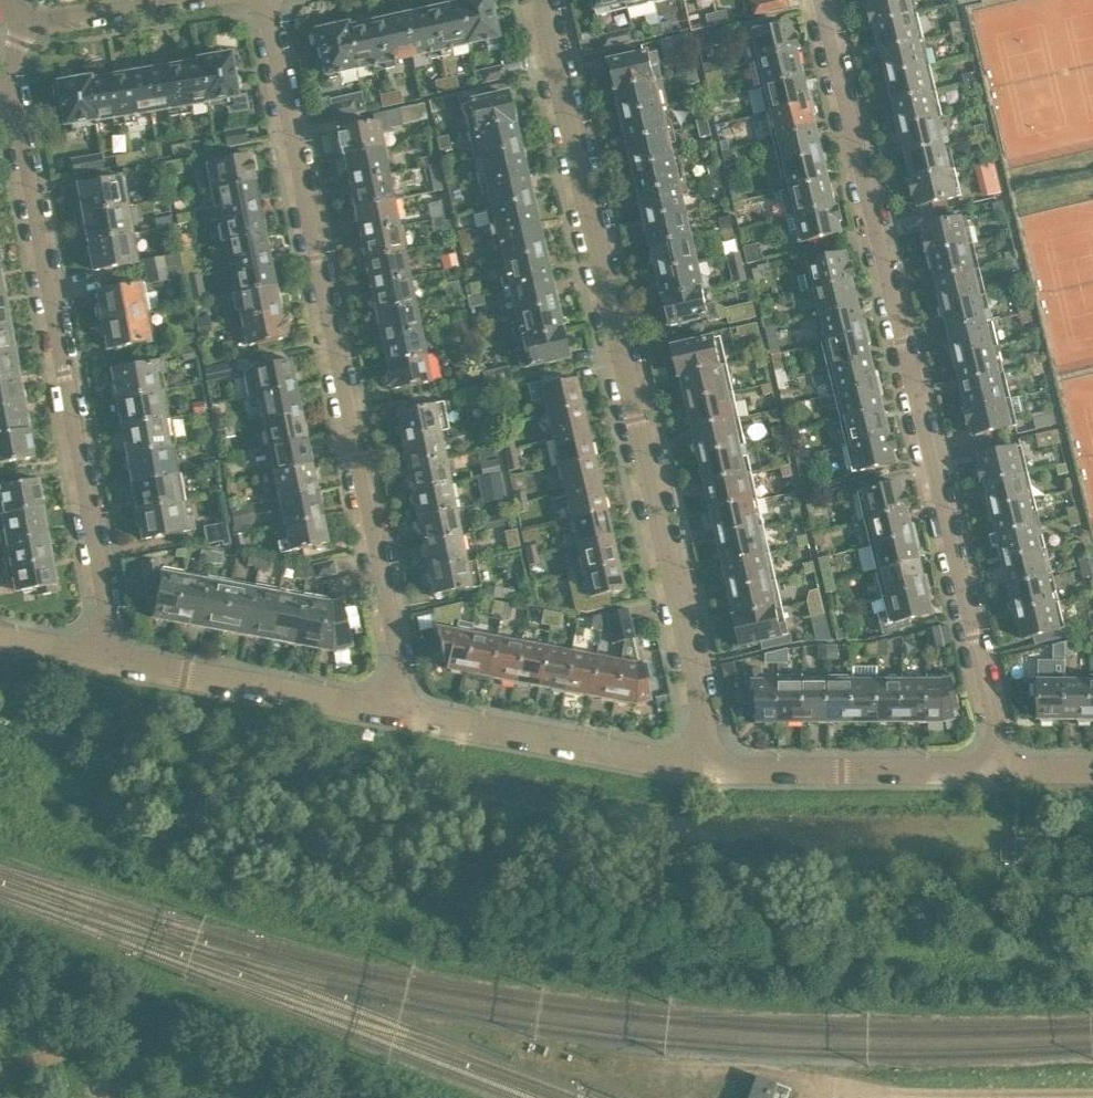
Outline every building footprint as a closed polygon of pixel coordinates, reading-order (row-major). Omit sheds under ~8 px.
[(467,44),(487,39),(488,47),(498,44),(490,7),(495,6),(494,0),(464,0),(457,2),(467,44)] [(627,9),(624,0),(593,0),(596,16),(627,9)] [(654,2),(654,0),(624,0),(627,9),(654,2)] [(754,16),(791,7),(789,0),(754,0),(751,1),(754,16)] [(875,24),(912,16),(909,0),(869,0),(872,9),(869,10),(872,23),(875,22),(875,24)] [(430,10),(441,57),(452,55),(450,47),(467,44),(457,2),(446,4),(444,6),(430,10)] [(401,13),(411,55),(427,52),(429,60),(441,57),(430,10),(416,13),(413,11),(401,13)] [(715,13),(718,25),(730,22),(727,10),(715,13)] [(374,22),(385,69),(396,67),(394,59),(411,55),(401,13),(389,16),(387,19),(374,22)] [(709,27),(718,25),(715,13),(706,15),(709,27)] [(916,31),(912,16),(875,24),(882,50),(924,40),(922,29),(916,31)] [(749,63),(755,62),(755,61),(798,51),(798,49),(801,49),(798,35),(795,36),(792,25),(777,29),(774,19),(748,25),(753,45),(745,47),(749,63)] [(659,23),(662,35),(674,33),(671,20),(659,23)] [(952,34),(962,32),(960,21),(950,24),(952,34)] [(346,25),(356,68),(372,65),(373,72),(385,69),(374,22),(362,24),(358,22),(346,25)] [(662,35),(659,23),(650,25),(653,37),(662,35)] [(356,68),(346,25),(316,32),(316,33),(312,34),(315,46),(319,45),(327,82),(338,79),(337,72),(356,68)] [(633,28),(601,35),(604,49),(636,41),(633,28)] [(696,40),(699,49),(724,43),(721,31),(703,35),(704,38),(696,40)] [(964,40),(962,32),(952,34),(954,43),(964,40)] [(688,34),(660,40),(665,60),(693,54),(688,34)] [(885,76),(925,67),(921,52),(927,50),(924,40),(882,50),(885,63),(882,65),(885,76)] [(617,89),(662,79),(659,64),(661,63),(658,50),(610,61),(617,89)] [(804,76),(798,51),(755,61),(755,62),(760,86),(804,76)] [(200,60),(207,101),(208,107),(227,103),(227,107),(238,105),(230,54),(218,56),(217,55),(202,58),(202,59),(200,60)] [(702,62),(704,72),(718,68),(716,59),(702,62)] [(172,66),(180,114),(191,113),(190,106),(191,106),(191,104),(207,101),(200,60),(186,62),(184,64),(172,66)] [(473,71),(476,84),(483,83),(506,78),(504,65),(480,70),(473,71)] [(143,69),(151,111),(166,108),(166,110),(168,110),(169,116),(180,114),(172,66),(161,68),(158,66),(143,69)] [(928,82),(925,67),(885,76),(887,88),(891,88),(894,101),(937,91),(934,81),(928,82)] [(135,114),(151,111),(143,69),(130,71),(128,74),(117,76),(125,124),(135,122),(133,116),(135,115),(135,114)] [(700,82),(697,70),(686,73),(689,85),(700,82)] [(962,75),(964,85),(974,83),(972,73),(962,75)] [(88,78),(95,121),(110,118),(111,120),(113,120),(114,126),(125,124),(117,76),(105,78),(102,76),(88,78)] [(808,90),(804,76),(760,86),(767,113),(814,102),(812,91),(808,90)] [(95,121),(88,78),(85,79),(85,78),(69,81),(69,82),(57,84),(65,134),(77,132),(77,129),(95,125),(94,121),(95,121)] [(437,93),(449,90),(446,78),(435,81),(437,93)] [(668,105),(662,79),(617,89),(620,102),(618,105),(620,116),(662,106),(662,107),(668,105)] [(976,92),(974,83),(964,85),(967,94),(976,92)] [(708,90),(709,97),(719,95),(718,87),(708,90)] [(485,98),(483,89),(456,94),(461,116),(466,115),(467,116),(470,115),(473,131),(513,122),(506,94),(485,98)] [(391,92),(394,105),(403,103),(401,90),(391,92)] [(929,121),(937,119),(933,103),(939,102),(937,91),(894,101),(897,115),(894,117),(897,127),(929,121)] [(382,108),(394,105),(391,92),(379,95),(382,108)] [(331,105),(330,105),(331,107),(333,119),(365,112),(361,94),(330,100),(331,105)] [(722,107),(719,95),(709,97),(712,109),(722,107)] [(331,105),(330,100),(329,97),(307,101),(310,115),(324,112),(326,110),(326,108),(331,107),(330,105),(331,105)] [(441,110),(438,98),(428,100),(431,112),(441,110)] [(767,113),(773,138),(816,128),(813,116),(817,113),(814,102),(767,113)] [(375,121),(377,130),(402,125),(402,124),(427,119),(423,103),(372,114),(374,121),(375,121)] [(662,106),(620,116),(623,127),(626,128),(629,141),(675,131),(672,120),(665,121),(662,107),(662,106)] [(698,125),(709,123),(706,112),(695,114),(698,125)] [(941,134),(937,119),(929,121),(897,127),(900,139),(903,140),(906,153),(949,143),(947,132),(941,134)] [(375,121),(374,121),(335,129),(341,155),(381,147),(377,130),(375,121)] [(473,131),(467,132),(473,159),(522,147),(518,134),(516,134),(513,122),(473,131)] [(709,123),(698,125),(701,137),(712,135),(709,123)] [(977,137),(987,135),(984,124),(974,127),(977,137)] [(244,127),(223,131),(226,147),(247,144),(244,127)] [(820,141),(816,128),(773,138),(779,164),(827,153),(824,142),(820,141)] [(677,141),(675,131),(629,141),(632,154),(629,157),(631,168),(674,158),(670,142),(677,141)] [(448,135),(437,137),(439,150),(450,147),(448,135)] [(989,143),(987,135),(977,137),(979,146),(989,143)] [(731,147),(730,139),(719,141),(721,150),(731,147)] [(185,143),(187,154),(201,151),(198,141),(185,143)] [(172,156),(187,154),(185,143),(171,146),(172,156)] [(913,180),(950,171),(946,155),(952,153),(949,143),(906,153),(913,180)] [(381,147),(341,155),(343,168),(347,169),(350,181),(386,174),(381,147)] [(522,147),(473,159),(479,185),(525,174),(522,160),(524,159),(522,147)] [(734,158),(731,147),(721,150),(724,160),(734,158)] [(129,153),(131,164),(145,162),(143,151),(129,153)] [(117,167),(131,164),(129,153),(115,156),(117,167)] [(779,164),(785,189),(829,180),(826,168),(829,164),(827,153),(779,164)] [(103,154),(70,160),(73,174),(106,168),(103,154)] [(251,154),(209,162),(215,189),(256,181),(251,154)] [(429,166),(436,165),(436,164),(433,164),(431,155),(417,158),(419,168),(429,166)] [(674,158),(631,168),(634,180),(637,181),(640,193),(687,183),(684,171),(677,173),(674,158)] [(166,162),(168,173),(180,171),(178,161),(166,162)] [(710,178),(721,175),(718,163),(707,166),(710,178)] [(158,164),(144,166),(146,177),(159,175),(158,164)] [(437,164),(436,164),(436,165),(429,166),(434,192),(443,189),(437,164)] [(953,186),(950,171),(913,180),(913,181),(910,182),(913,195),(916,194),(919,205),(962,195),(959,185),(953,186)] [(386,174),(350,181),(352,194),(349,196),(351,204),(354,205),(354,206),(392,199),(386,174)] [(525,174),(479,185),(481,195),(487,193),(491,211),(534,202),(531,187),(528,187),(525,174)] [(721,175),(710,178),(712,190),(724,187),(721,175)] [(448,192),(459,189),(456,176),(446,179),(448,192)] [(129,205),(124,177),(79,185),(81,197),(77,200),(79,210),(83,211),(84,213),(129,205)] [(835,205),(829,180),(785,189),(791,215),(835,205)] [(259,193),(256,181),(215,189),(220,215),(258,207),(255,196),(259,193)] [(689,193),(687,183),(640,193),(643,207),(641,209),(644,220),(686,211),(682,194),(689,193)] [(462,200),(459,189),(448,192),(451,202),(462,200)] [(731,193),(733,201),(743,199),(742,191),(731,193)] [(392,199),(354,206),(355,211),(353,213),(354,221),(358,222),(360,233),(397,226),(392,199)] [(746,210),(743,199),(733,201),(736,212),(746,210)] [(431,219),(444,216),(441,201),(428,204),(431,219)] [(1003,201),(993,203),(995,213),(1005,211),(1003,201)] [(534,202),(491,211),(494,224),(488,225),(491,238),(537,229),(533,212),(536,211),(534,202)] [(134,234),(129,205),(84,213),(84,215),(81,218),(82,227),(87,229),(89,241),(134,234)] [(835,205),(791,215),(792,216),(787,217),(791,234),(796,233),(798,243),(842,233),(839,221),(842,220),(839,207),(836,208),(835,205)] [(258,207),(220,215),(225,241),(263,233),(263,231),(266,229),(264,220),(260,218),(258,207)] [(686,211),(644,220),(646,232),(649,233),(652,246),(699,235),(696,225),(689,226),(686,211)] [(177,223),(191,221),(189,212),(176,215),(177,223)] [(448,215),(444,216),(431,219),(433,232),(451,229),(448,215)] [(174,227),(172,216),(159,218),(161,229),(174,227)] [(722,230),(733,227),(730,216),(719,218),(722,230)] [(931,253),(967,245),(963,229),(969,228),(967,217),(924,227),(927,239),(924,239),(927,252),(930,251),(931,253)] [(397,226),(360,233),(363,246),(359,248),(361,256),(364,257),(365,259),(402,252),(397,226)] [(733,227),(722,230),(724,242),(735,239),(733,227)] [(460,245),(471,242),(468,229),(457,231),(460,245)] [(537,229),(491,238),(493,247),(499,246),(503,262),(546,253),(543,239),(540,240),(537,229)] [(177,251),(178,251),(187,249),(183,232),(174,234),(177,251)] [(264,236),(263,233),(225,241),(230,266),(245,263),(268,258),(266,248),(269,245),(267,237),(264,236)] [(92,257),(94,270),(139,262),(134,234),(89,241),(90,243),(86,246),(88,256),(92,257)] [(701,245),(699,235),(652,246),(655,259),(653,261),(655,272),(698,263),(694,247),(701,245)] [(473,252),(471,242),(460,245),(462,255),(473,252)] [(971,260),(967,245),(931,253),(937,279),(979,269),(976,259),(971,260)] [(761,248),(745,252),(747,262),(756,259),(757,261),(764,260),(761,248)] [(190,266),(187,249),(178,251),(179,253),(181,265),(182,267),(190,266)] [(1007,263),(1017,261),(1015,250),(1005,253),(1007,263)] [(402,252),(365,259),(365,262),(363,264),(365,274),(368,275),(370,285),(408,278),(402,252)] [(181,265),(179,253),(142,260),(145,271),(181,265)] [(444,270),(458,267),(455,253),(441,257),(444,270)] [(546,253),(503,262),(506,276),(500,277),(503,289),(549,279),(546,265),(549,265),(546,253)] [(846,254),(803,264),(806,274),(797,276),(801,293),(810,291),(810,290),(852,280),(852,278),(855,277),(852,264),(849,265),(846,254)] [(245,263),(230,266),(236,292),(274,284),(274,283),(276,280),(275,272),(271,271),(268,258),(245,263)] [(1017,261),(1007,263),(1009,272),(1020,269),(1017,261)] [(698,263),(655,272),(658,284),(661,285),(663,297),(662,297),(662,298),(703,289),(703,288),(710,286),(708,278),(701,279),(698,263)] [(758,268),(752,269),(755,280),(772,276),(769,263),(758,266),(758,268)] [(186,267),(188,277),(201,273),(199,264),(186,267)] [(181,265),(145,271),(147,284),(184,277),(182,267),(181,265)] [(731,271),(734,283),(745,280),(742,268),(731,271)] [(940,306),(979,297),(976,281),(982,280),(979,269),(937,279),(940,292),(937,295),(940,306)] [(203,282),(201,273),(188,277),(192,301),(205,298),(203,282)] [(408,278),(370,285),(373,298),(370,300),(372,308),(375,309),(375,311),(413,304),(408,278)] [(511,298),(515,314),(558,305),(555,291),(552,292),(549,279),(503,289),(505,299),(511,298)] [(859,306),(852,280),(810,290),(810,291),(816,316),(859,306)] [(460,293),(458,281),(444,284),(447,296),(460,293)] [(473,296),(482,294),(479,281),(468,283),(471,296),(473,296)] [(149,311),(144,283),(99,291),(101,304),(97,307),(99,316),(103,317),(104,319),(149,311)] [(275,288),(274,284),(236,292),(241,318),(279,310),(277,300),(280,297),(278,289),(275,288)] [(762,296),(770,294),(768,286),(760,288),(762,296)] [(668,323),(667,323),(668,326),(707,317),(708,322),(728,318),(729,324),(757,317),(753,302),(725,308),(715,303),(707,305),(703,289),(662,298),(668,323)] [(484,304),(482,294),(473,296),(471,296),(473,307),(484,304)] [(983,311),(979,297),(940,306),(942,317),(946,318),(949,330),(991,321),(989,310),(983,311)] [(775,326),(773,316),(770,301),(760,303),(765,328),(775,326)] [(1017,304),(1020,314),(1030,312),(1027,302),(1017,304)] [(378,326),(381,337),(418,330),(413,304),(375,311),(376,315),(374,317),(375,325),(378,326)] [(558,305),(515,314),(518,328),(512,329),(515,341),(522,340),(522,341),(561,333),(557,316),(561,315),(558,305)] [(859,306),(816,316),(822,342),(868,332),(865,319),(862,319),(859,306)] [(241,318),(247,346),(284,338),(284,336),(288,333),(286,325),(281,323),(279,310),(241,318)] [(107,336),(109,349),(154,341),(149,311),(104,319),(104,322),(101,325),(102,335),(107,336)] [(451,314),(453,323),(466,320),(464,311),(451,314)] [(1032,321),(1030,312),(1020,314),(1022,324),(1032,321)] [(196,319),(197,328),(212,325),(210,316),(196,319)] [(468,329),(466,320),(453,323),(454,331),(468,329)] [(952,357),(992,348),(988,333),(994,331),(991,321),(949,330),(952,344),(950,347),(952,357)] [(0,325),(0,353),(12,351),(7,324),(0,325)] [(214,334),(212,325),(197,328),(199,336),(214,334)] [(775,326),(765,328),(767,338),(769,343),(772,354),(781,352),(775,326)] [(761,337),(758,328),(748,330),(751,340),(761,337)] [(418,330),(381,337),(384,350),(381,352),(383,360),(386,361),(386,363),(423,356),(418,330)] [(184,345),(196,343),(194,332),(182,334),(184,345)] [(871,342),(868,332),(822,342),(828,367),(871,357),(868,344),(871,342)] [(561,333),(522,341),(525,354),(522,355),(522,356),(517,357),(519,368),(567,357),(561,333)] [(480,336),(482,348),(493,346),(491,334),(480,336)] [(728,364),(722,337),(672,348),(678,376),(682,376),(681,375),(728,364)] [(193,348),(181,350),(183,361),(195,359),(193,348)] [(995,363),(992,348),(952,357),(955,368),(958,369),(961,382),(1004,372),(1001,362),(995,363)] [(0,353),(0,380),(17,377),(12,351),(0,353)] [(772,354),(774,364),(784,362),(781,352),(772,354)] [(1032,366),(1042,363),(1040,354),(1030,356),(1032,366)] [(765,355),(755,358),(757,368),(767,365),(765,355)] [(280,362),(243,369),(245,380),(254,379),(257,393),(294,385),(294,384),(297,381),(295,372),(291,371),(289,360),(288,358),(286,356),(282,357),(280,359),(280,362)] [(423,356),(386,363),(389,376),(386,379),(388,386),(391,387),(392,390),(429,383),(423,356)] [(871,357),(828,367),(834,393),(881,382),(878,372),(875,372),(871,357)] [(167,372),(164,360),(112,370),(114,381),(110,384),(112,394),(116,396),(117,397),(142,394),(161,390),(158,373),(165,372),(165,373),(167,372)] [(203,368),(205,381),(238,375),(235,362),(203,368)] [(1042,363),(1032,366),(1035,375),(1044,373),(1042,363)] [(681,375),(682,376),(684,388),(682,390),(684,399),(687,400),(688,402),(734,391),(728,364),(681,375)] [(482,372),(485,387),(513,381),(509,366),(482,372)] [(775,370),(777,379),(787,377),(785,368),(775,370)] [(458,373),(460,385),(479,381),(476,369),(458,373)] [(968,407),(1004,399),(1001,385),(1007,383),(1004,372),(961,382),(968,407)] [(0,380),(0,407),(21,403),(17,377),(0,380)] [(777,381),(783,405),(801,401),(795,377),(777,381)] [(541,386),(548,414),(581,407),(574,378),(541,386)] [(515,392),(513,381),(485,387),(488,398),(515,392)] [(884,394),(881,382),(834,393),(840,419),(883,409),(880,395),(884,394)] [(761,385),(764,395),(774,392),(771,383),(761,385)] [(296,398),(294,385),(257,393),(262,420),(299,412),(299,409),(302,407),(300,399),(296,398)] [(142,394),(117,397),(117,400),(114,403),(115,413),(120,415),(122,426),(129,425),(166,418),(161,390),(142,394)] [(693,426),(694,429),(740,418),(734,391),(688,402),(691,415),(688,417),(690,425),(693,426)] [(1008,415),(1004,399),(968,407),(968,411),(965,412),(968,424),(971,424),(974,435),(1017,425),(1014,414),(1008,415)] [(192,404),(193,414),(205,412),(203,402),(192,404)] [(403,439),(438,432),(448,430),(445,413),(450,410),(448,402),(406,410),(405,407),(403,405),(400,405),(399,406),(396,409),(396,411),(399,424),(396,427),(397,433),(402,435),(403,439)] [(0,407),(0,435),(26,431),(26,430),(21,403),(0,407)] [(587,434),(581,407),(548,414),(554,441),(587,434)] [(883,409),(840,419),(847,445),(890,435),(883,409)] [(768,412),(770,422),(780,419),(777,410),(768,412)] [(299,412),(262,420),(267,445),(304,437),(304,435),(307,433),(306,425),(302,423),(299,412)] [(1033,418),(1036,429),(1057,424),(1054,412),(1033,418)] [(129,425),(122,426),(122,427),(119,430),(120,440),(124,442),(127,454),(171,446),(166,418),(129,425)] [(746,445),(740,418),(694,429),(697,441),(694,443),(696,452),(700,453),(700,456),(746,445)] [(787,422),(789,430),(799,428),(797,420),(787,422)] [(465,424),(451,427),(453,438),(467,435),(465,424)] [(234,427),(217,430),(218,439),(235,436),(234,427)] [(801,439),(799,428),(789,430),(791,441),(801,439)] [(0,435),(0,464),(34,458),(29,429),(26,430),(26,431),(0,435)] [(1058,429),(1032,435),(1035,448),(1061,442),(1058,429)] [(197,432),(199,442),(210,440),(208,430),(197,432)] [(408,465),(443,458),(438,432),(403,439),(405,449),(401,452),(403,461),(407,462),(408,465)] [(560,467),(593,460),(587,434),(554,441),(560,467)] [(890,438),(890,435),(847,445),(853,472),(896,462),(893,450),(896,449),(893,437),(890,438)] [(786,446),(784,436),(774,439),(776,449),(786,446)] [(307,449),(304,437),(267,445),(273,472),(288,469),(310,464),(309,462),(313,459),(311,451),(307,449)] [(501,441),(503,451),(517,448),(515,448),(513,439),(501,441)] [(706,480),(706,483),(752,472),(746,445),(700,456),(703,468),(700,470),(702,479),(706,480)] [(171,446),(127,454),(127,456),(124,458),(126,469),(130,471),(132,482),(168,476),(176,474),(182,473),(180,463),(174,464),(171,446)] [(986,484),(1029,474),(1026,462),(1020,464),(1016,447),(979,456),(982,468),(979,468),(982,481),(985,480),(986,484)] [(519,457),(517,448),(503,451),(508,470),(519,468),(517,457),(519,457)] [(236,453),(221,456),(223,465),(237,463),(236,453)] [(795,457),(801,480),(811,478),(813,488),(814,490),(828,487),(826,480),(816,483),(810,459),(816,457),(815,454),(809,455),(809,454),(795,457)] [(213,457),(202,459),(204,470),(216,468),(213,457)] [(413,491),(448,484),(443,458),(408,465),(410,476),(407,478),(408,487),(413,488),(413,491)] [(482,477),(486,476),(500,473),(497,459),(480,463),(482,477)] [(599,487),(593,460),(560,467),(566,494),(599,487)] [(1056,465),(1058,475),(1068,473),(1066,463),(1056,465)] [(288,469),(273,472),(278,498),(315,490),(313,479),(316,477),(314,468),(310,466),(310,464),(288,469)] [(793,473),(790,464),(780,466),(783,476),(793,473)] [(758,499),(752,472),(706,483),(712,510),(758,499)] [(500,473),(486,476),(489,489),(503,485),(500,473)] [(168,476),(132,482),(132,484),(129,487),(131,497),(135,499),(137,511),(148,509),(181,503),(176,474),(168,476)] [(986,484),(989,496),(986,499),(989,512),(1029,502),(1025,485),(1031,483),(1029,474),(986,484)] [(2,515),(43,508),(38,479),(0,486),(0,501),(2,515)] [(901,483),(858,494),(865,520),(907,510),(906,507),(909,506),(906,494),(904,495),(901,483)] [(419,518),(454,511),(448,484),(413,491),(414,494),(410,497),(412,504),(416,505),(419,518)] [(221,495),(219,485),(207,487),(209,498),(221,495)] [(572,520),(605,513),(599,487),(566,494),(572,520)] [(316,493),(315,490),(278,498),(283,524),(320,516),(318,505),(321,503),(320,494),(316,493)] [(513,494),(515,505),(526,502),(524,492),(513,494)] [(230,508),(245,505),(243,495),(227,499),(229,508),(230,508)] [(805,498),(808,508),(817,506),(815,496),(805,498)] [(716,524),(718,536),(765,526),(758,499),(712,510),(713,512),(710,515),(712,523),(716,524)] [(526,502),(515,505),(516,512),(528,510),(526,502)] [(1029,502),(989,512),(991,520),(995,523),(999,536),(1041,527),(1038,514),(1032,515),(1029,502)] [(148,509),(137,511),(137,512),(134,515),(136,525),(140,527),(142,539),(193,530),(191,518),(184,519),(181,503),(148,509)] [(249,504),(245,505),(230,508),(234,528),(232,528),(233,533),(252,530),(251,524),(253,524),(249,504)] [(1069,520),(1079,518),(1076,506),(1067,508),(1069,520)] [(43,508),(2,515),(5,530),(0,531),(0,536),(1,542),(7,541),(7,540),(46,533),(44,523),(46,521),(43,508)] [(791,510),(793,520),(803,517),(800,508),(791,510)] [(910,523),(907,510),(865,520),(871,546),(917,535),(914,524),(910,523)] [(424,543),(459,536),(454,511),(419,518),(419,519),(415,522),(417,530),(421,531),(424,543)] [(486,529),(506,525),(504,512),(483,516),(486,529)] [(611,540),(605,513),(572,520),(578,547),(611,540)] [(320,516),(283,524),(287,540),(277,542),(280,553),(316,546),(317,547),(319,548),(322,548),(324,547),(325,546),(326,543),(324,531),(327,529),(325,520),(321,519),(320,516)] [(1081,524),(1079,518),(1069,520),(1071,526),(1081,524)] [(227,524),(205,527),(208,542),(223,540),(224,544),(230,543),(227,524)] [(771,553),(765,526),(718,536),(719,539),(716,541),(718,550),(722,551),(725,563),(771,553)] [(1041,527),(999,536),(1002,548),(999,551),(1002,563),(1042,554),(1037,536),(1043,535),(1041,527)] [(521,532),(523,543),(539,539),(537,528),(521,532)] [(508,548),(519,546),(515,529),(504,531),(508,548)] [(823,530),(813,532),(815,542),(825,540),(823,530)] [(6,567),(50,559),(49,549),(51,547),(49,539),(46,537),(46,533),(7,540),(7,541),(10,555),(4,556),(6,567)] [(243,533),(234,534),(237,551),(247,549),(243,533)] [(809,544),(807,534),(797,537),(799,547),(809,544)] [(871,546),(877,572),(920,562),(916,548),(919,546),(917,535),(871,546)] [(429,570),(464,563),(459,536),(424,543),(424,546),(421,549),(422,556),(426,557),(429,570)] [(606,568),(617,566),(611,540),(578,547),(584,573),(606,568)] [(527,559),(538,556),(535,544),(524,547),(527,559)] [(188,548),(176,549),(175,556),(186,558),(188,548)] [(199,560),(209,562),(211,551),(201,549),(199,560)] [(223,553),(211,551),(209,562),(221,564),(223,553)] [(728,578),(731,590),(777,580),(771,553),(725,563),(725,566),(723,568),(724,577),(728,578)] [(258,567),(260,556),(249,554),(247,565),(258,567)] [(1042,554),(1002,563),(1004,572),(1008,574),(1011,588),(1054,578),(1051,565),(1045,567),(1042,554)] [(260,556),(258,567),(257,571),(269,573),(272,558),(260,556)] [(539,563),(538,556),(527,559),(528,565),(539,563)] [(1082,572),(1091,569),(1088,557),(1079,559),(1082,572)] [(53,572),(50,559),(6,567),(8,578),(13,577),(16,592),(21,591),(24,593),(35,591),(36,595),(56,592),(55,584),(57,581),(55,574),(53,572)] [(143,562),(151,608),(154,609),(152,617),(174,621),(182,577),(160,573),(158,560),(143,562)] [(312,565),(314,577),(316,576),(316,577),(335,573),(333,561),(312,565)] [(444,593),(480,586),(475,562),(464,564),(464,563),(429,570),(429,571),(426,574),(428,583),(432,584),(434,595),(436,597),(438,598),(441,598),(443,596),(444,593)] [(813,562),(803,564),(805,574),(815,571),(813,562)] [(923,574),(920,562),(877,572),(883,598),(929,587),(927,576),(923,574)] [(314,577),(312,565),(307,566),(305,578),(314,577)] [(305,578),(307,566),(301,568),(296,567),(294,578),(302,579),(305,578)] [(623,590),(617,566),(606,568),(584,573),(590,597),(623,590)] [(1092,576),(1091,569),(1082,572),(1083,578),(1092,576)] [(825,584),(835,582),(832,572),(822,574),(825,584)] [(205,581),(182,577),(174,621),(197,625),(205,581)] [(1054,578),(1011,588),(1014,599),(1011,603),(1014,614),(1054,605),(1050,588),(1056,587),(1054,578)] [(783,607),(777,580),(731,590),(731,592),(729,595),(731,604),(734,605),(737,617),(783,607)] [(222,630),(230,586),(205,581),(197,625),(222,630)] [(837,591),(835,582),(825,584),(827,593),(837,591)] [(253,590),(230,586),(222,630),(245,634),(253,590)] [(484,594),(501,598),(503,589),(485,586),(484,594)] [(910,625),(908,619),(932,613),(929,600),(932,598),(929,587),(883,598),(887,612),(880,614),(884,631),(910,625)] [(809,591),(812,601),(822,598),(819,588),(809,591)] [(270,639),(278,595),(253,590),(245,634),(270,639)] [(330,604),(327,604),(318,648),(331,650),(335,649),(336,653),(348,651),(347,646),(350,646),(339,591),(328,593),(330,604)] [(301,599),(278,595),(270,639),(293,643),(301,599)] [(812,601),(807,602),(812,619),(826,616),(822,598),(812,601)] [(318,648),(327,604),(301,599),(293,643),(318,648)] [(502,616),(504,603),(493,601),(491,614),(502,616)] [(444,662),(449,664),(448,672),(463,675),(471,635),(473,624),(458,621),(462,602),(433,609),(444,662)] [(504,603),(502,616),(510,618),(513,604),(504,603)] [(1054,605),(1014,614),(1017,624),(1020,626),(1023,638),(1066,628),(1063,617),(1057,619),(1054,605)] [(783,607),(737,617),(738,619),(734,620),(740,646),(789,635),(783,607)] [(609,627),(630,623),(627,608),(605,613),(609,627)] [(551,626),(554,612),(543,610),(540,624),(551,626)] [(554,612),(551,626),(560,627),(562,614),(554,612)] [(593,616),(591,629),(601,631),(603,619),(602,614),(593,616)] [(625,634),(625,640),(624,640),(621,659),(620,663),(622,664),(615,703),(631,706),(631,703),(636,704),(648,702),(639,661),(634,638),(630,623),(609,627),(611,637),(625,634)] [(927,630),(928,637),(941,634),(939,627),(927,630)] [(846,628),(836,630),(838,640),(848,638),(846,628)] [(471,635),(463,675),(480,678),(480,675),(490,677),(498,636),(487,634),(487,639),(471,635)] [(612,643),(624,640),(625,640),(625,634),(611,637),(612,643)] [(943,645),(941,634),(928,637),(931,648),(943,645)] [(498,681),(514,684),(522,645),(510,643),(510,638),(498,636),(490,677),(498,678),(498,681)] [(1066,641),(1066,655),(1075,655),(1075,639),(1066,641)] [(887,640),(877,642),(877,655),(887,655),(887,640)] [(1066,655),(1066,641),(1056,644),(1056,654),(1066,655)] [(877,655),(877,642),(867,645),(867,655),(877,655)] [(534,647),(522,645),(514,684),(530,687),(531,685),(540,686),(543,671),(548,646),(535,643),(534,647)] [(837,645),(826,645),(826,658),(837,658),(837,645)] [(548,691),(565,694),(573,655),(558,652),(559,648),(548,646),(543,671),(540,686),(548,688),(548,691)] [(774,652),(775,662),(787,662),(787,649),(774,652)] [(766,662),(775,662),(774,652),(766,654),(766,662)] [(585,657),(573,655),(565,694),(580,697),(581,694),(591,696),(599,655),(586,653),(585,657)] [(598,700),(615,703),(622,664),(620,663),(608,661),(609,657),(599,655),(591,696),(598,697),(598,700)] [(851,681),(851,722),(876,722),(877,681),(877,668),(851,668),(851,681)] [(776,686),(776,681),(764,681),(761,669),(746,672),(749,686),(754,686),(754,702),(758,702),(759,722),(776,722),(776,686)] [(1038,683),(1036,683),(1036,696),(1039,696),(1039,718),(1041,718),(1041,721),(1054,721),(1054,718),(1064,718),(1065,676),(1055,676),(1055,681),(1038,681),(1038,683)] [(1090,722),(1091,681),(1075,681),(1075,676),(1065,676),(1064,718),(1079,718),(1079,722),(1090,722)] [(925,681),(926,721),(943,721),(954,719),(951,710),(958,709),(951,679),(944,681),(925,681)] [(776,686),(776,722),(800,722),(801,681),(776,681),(776,686)] [(801,681),(800,722),(825,722),(826,681),(801,681)] [(826,681),(825,722),(851,722),(851,681),(826,681)] [(877,681),(876,722),(901,722),(901,681),(877,681)] [(901,681),(901,722),(926,721),(925,681),(901,681)] [(1031,842),(1028,842),(1019,842),(1019,861),(1031,861),(1031,842)] [(757,1076),(748,1097),(789,1097),(792,1089),(774,1082),(757,1076)]
